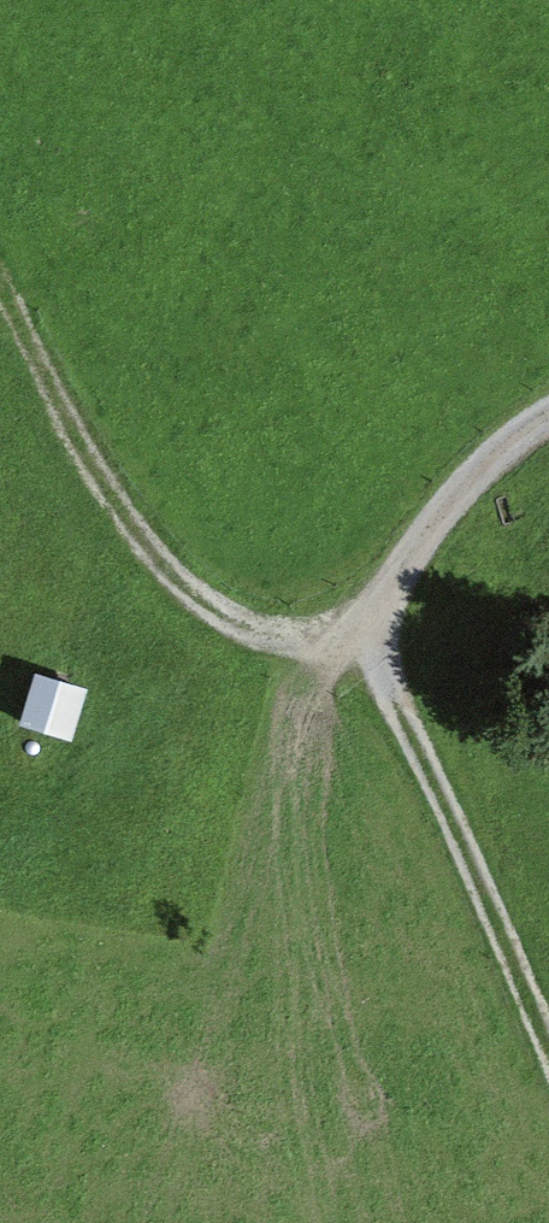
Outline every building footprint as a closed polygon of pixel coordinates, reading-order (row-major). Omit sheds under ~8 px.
[(111,694),(53,676),(37,730),(95,747),(111,694)]
